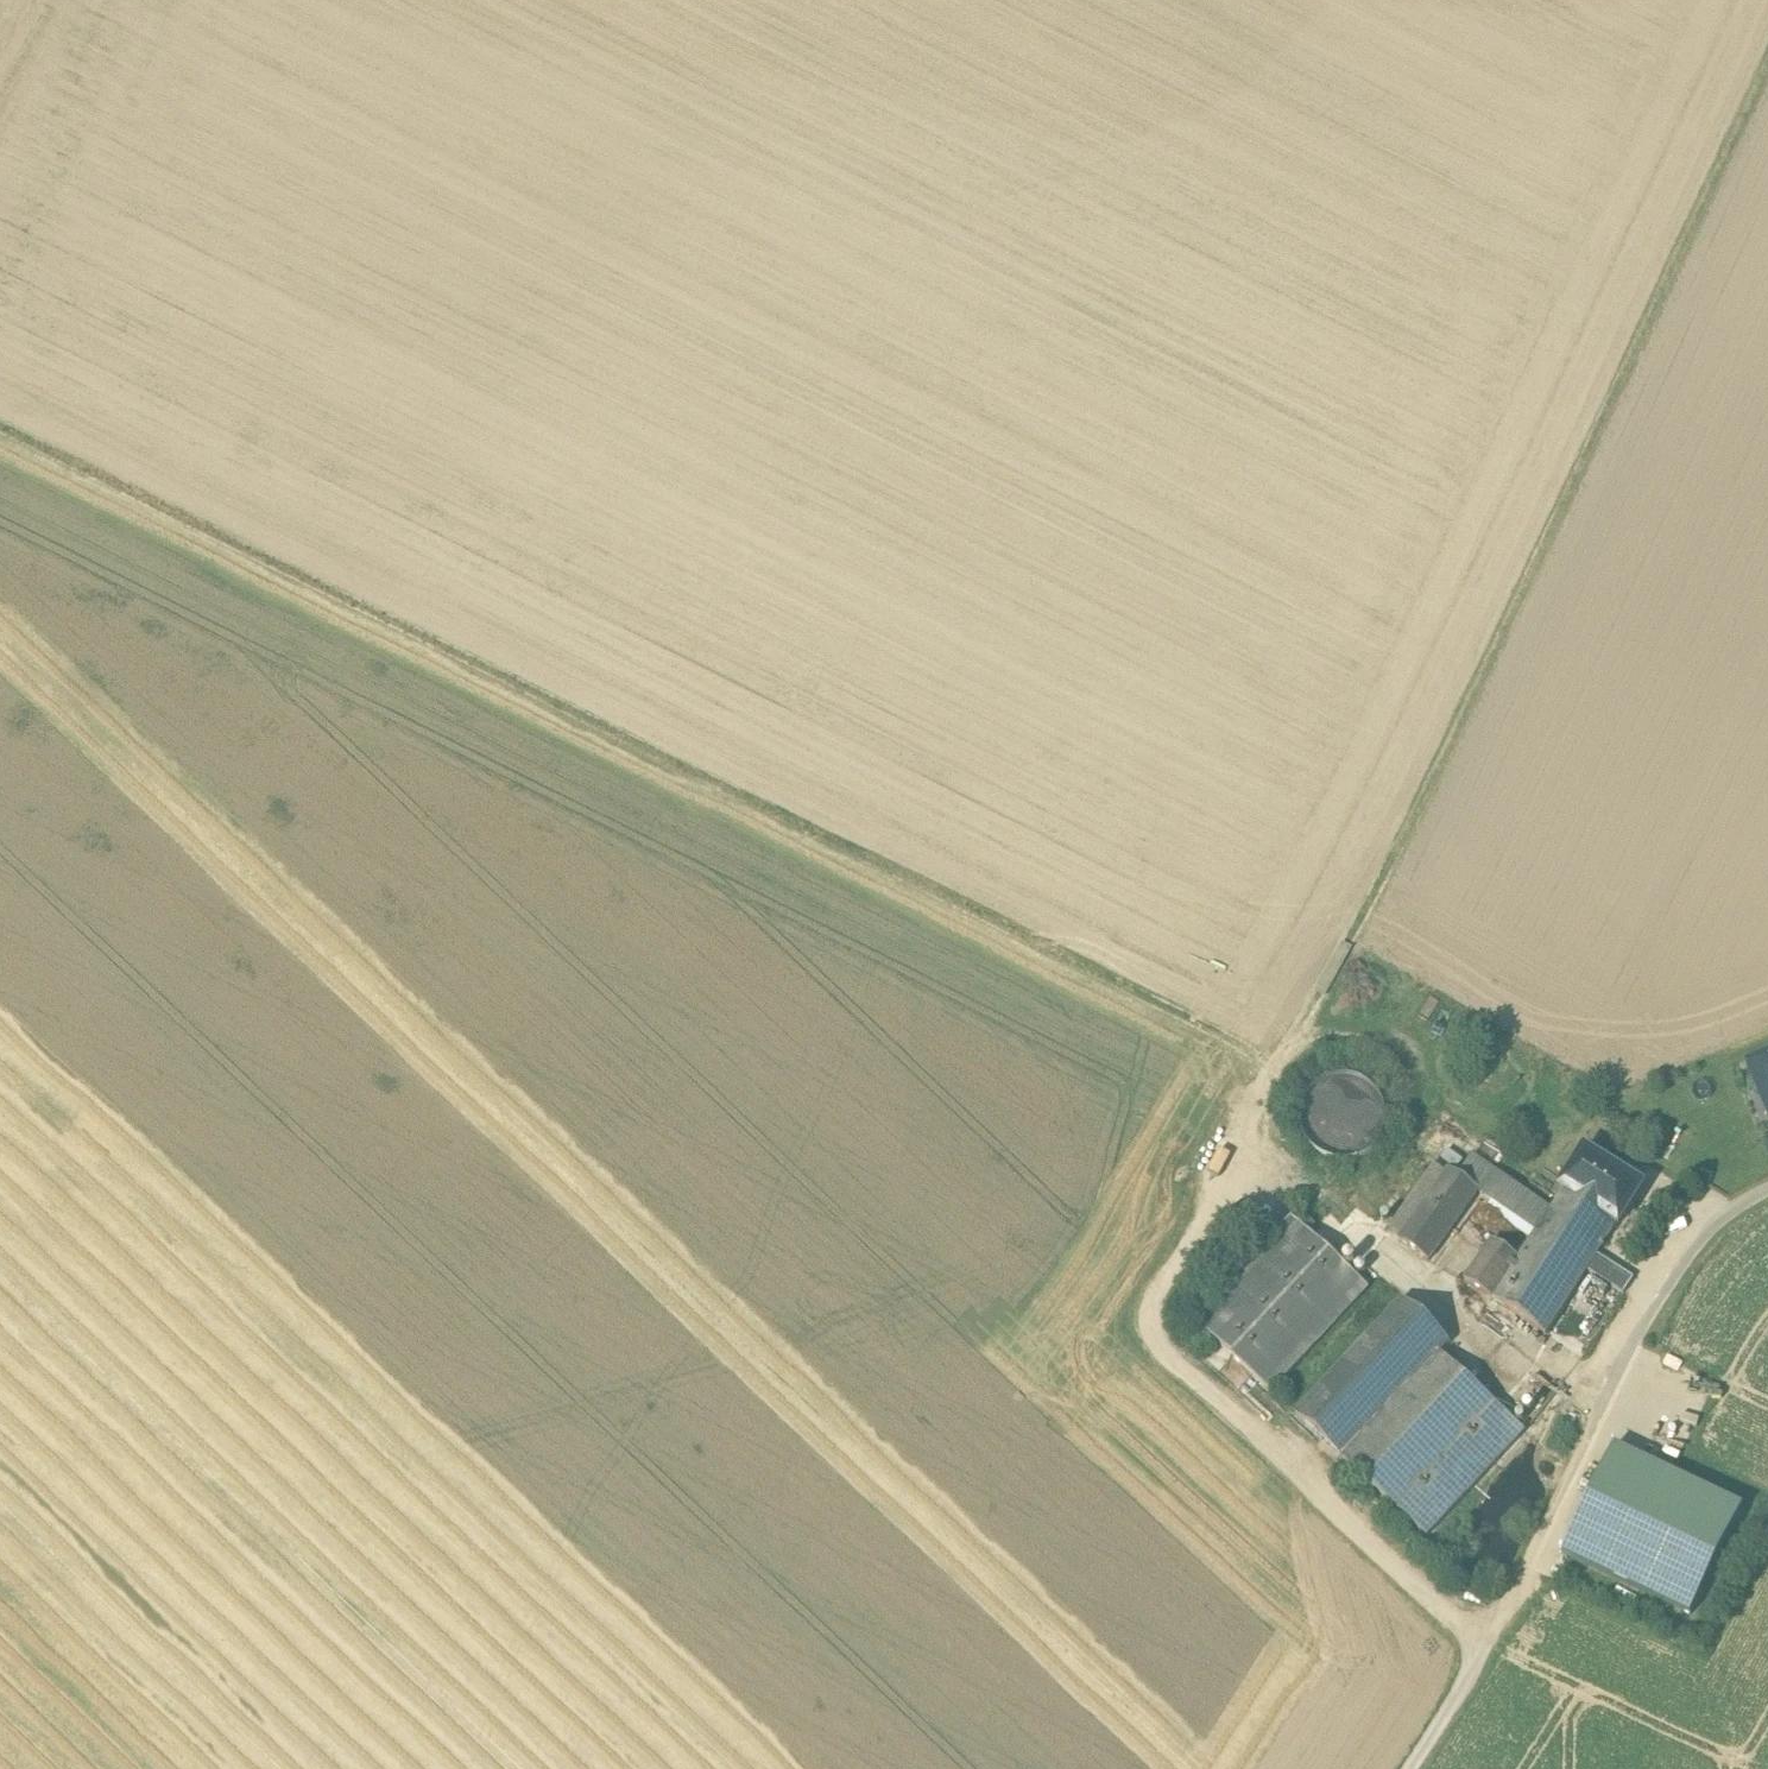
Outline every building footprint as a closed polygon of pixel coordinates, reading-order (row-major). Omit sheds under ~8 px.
[(1749,1063),(1758,1085),(1764,1082),(1767,1091),(1767,1055),(1749,1063)] [(1384,1134),(1387,1118),(1384,1101),(1374,1088),(1360,1078),(1344,1075),(1327,1079),(1313,1088),(1304,1102),(1301,1119),(1305,1135),(1314,1149),(1328,1158),(1345,1161),(1361,1158),(1375,1148),(1384,1134)] [(1642,1187),(1583,1149),(1557,1190),(1561,1192),(1613,1225),(1616,1227),(1642,1187)] [(1550,1210),(1470,1153),(1457,1172),(1480,1188),(1479,1190),(1537,1230),(1550,1210)] [(1435,1157),(1385,1229),(1396,1237),(1447,1165),(1435,1157)] [(1447,1165),(1396,1237),(1429,1260),(1479,1190),(1480,1188),(1457,1172),(1447,1165)] [(1519,1256),(1492,1298),(1546,1332),(1586,1269),(1595,1254),(1613,1225),(1561,1192),(1550,1210),(1537,1230),(1519,1256)] [(1368,1289),(1292,1219),(1197,1322),(1272,1391),(1368,1289)] [(1519,1256),(1492,1238),(1465,1280),(1492,1298),(1519,1256)] [(1633,1277),(1595,1254),(1586,1269),(1623,1292),(1633,1277)] [(1403,1299),(1296,1414),(1342,1457),(1439,1352),(1448,1341),(1403,1299)] [(1439,1352),(1342,1457),(1428,1536),(1525,1432),(1439,1352)] [(1744,1510),(1615,1447),(1562,1555),(1691,1617),(1744,1510)]
